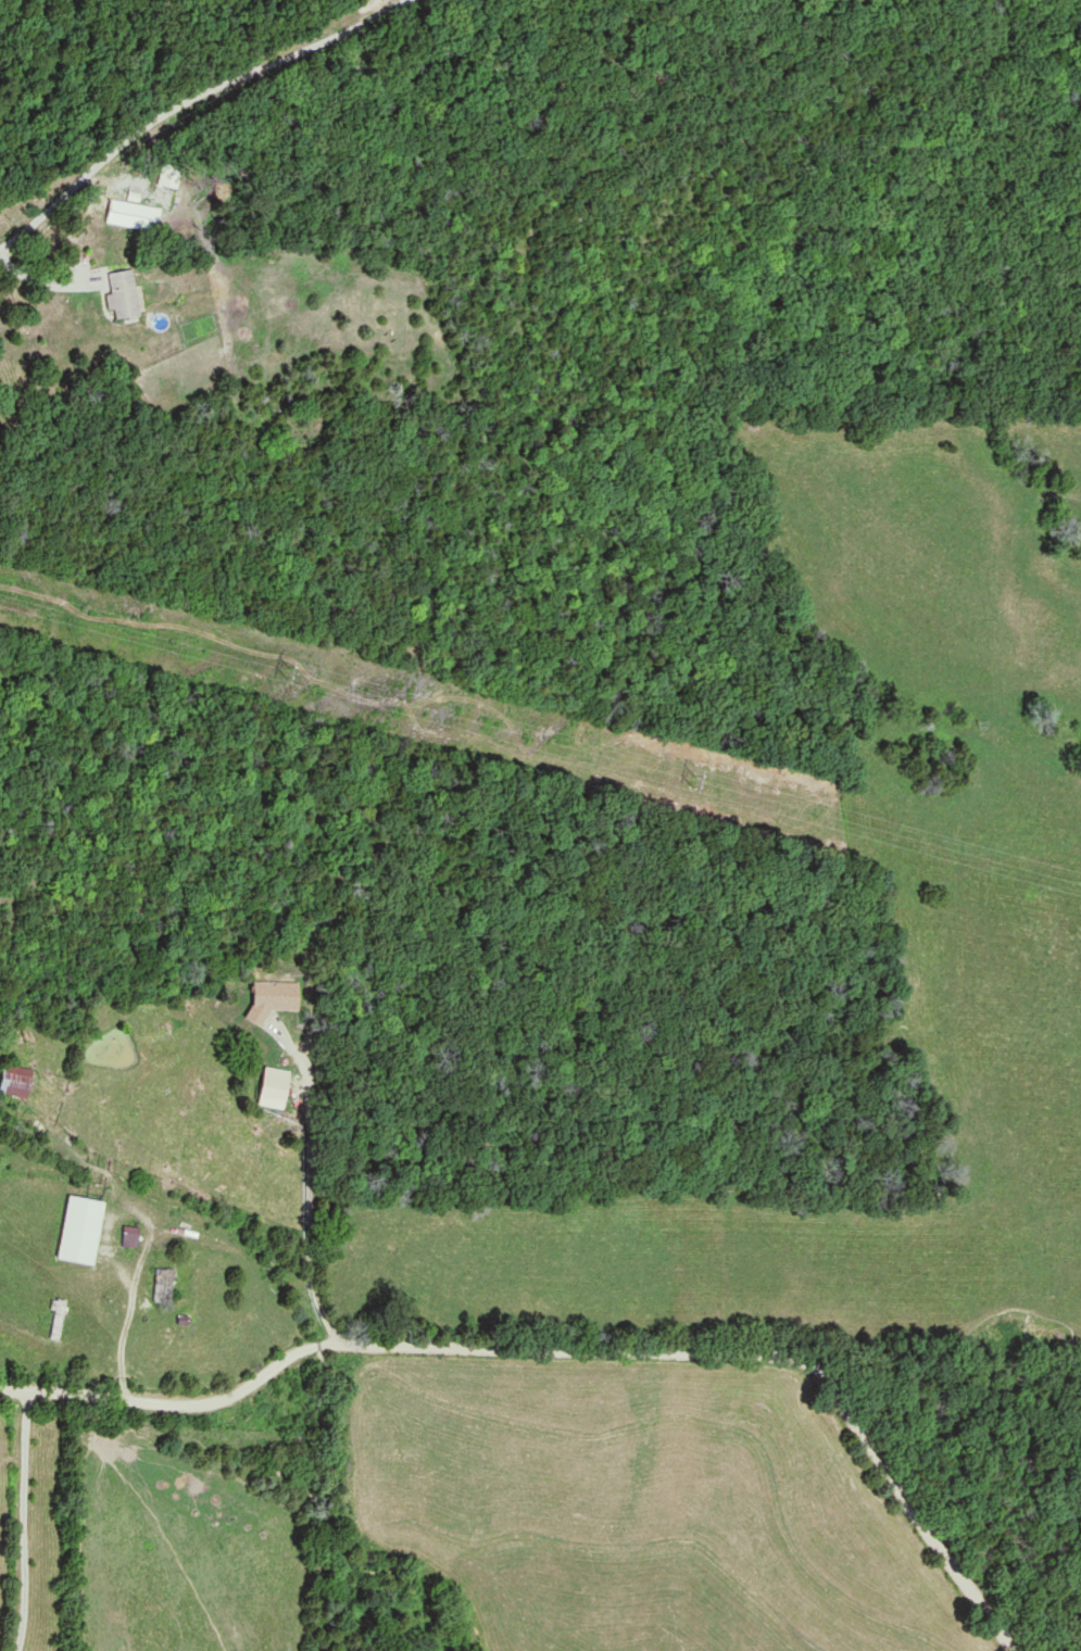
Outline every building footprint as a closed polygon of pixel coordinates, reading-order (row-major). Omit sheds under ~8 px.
[(105,224),(154,234),(159,210),(109,201),(105,224)] [(141,317),(133,271),(109,275),(112,296),(109,296),(113,322),(141,317)] [(299,1011),(300,983),(250,981),(249,1023),(266,1023),(266,1010),(299,1011)] [(5,1063),(0,1082),(0,1093),(25,1100),(33,1071),(5,1063)] [(90,1266),(102,1203),(66,1196),(54,1260),(90,1266)] [(137,1227),(121,1227),(121,1246),(137,1246),(137,1227)] [(173,1270),(150,1270),(150,1298),(173,1298),(173,1270)]
